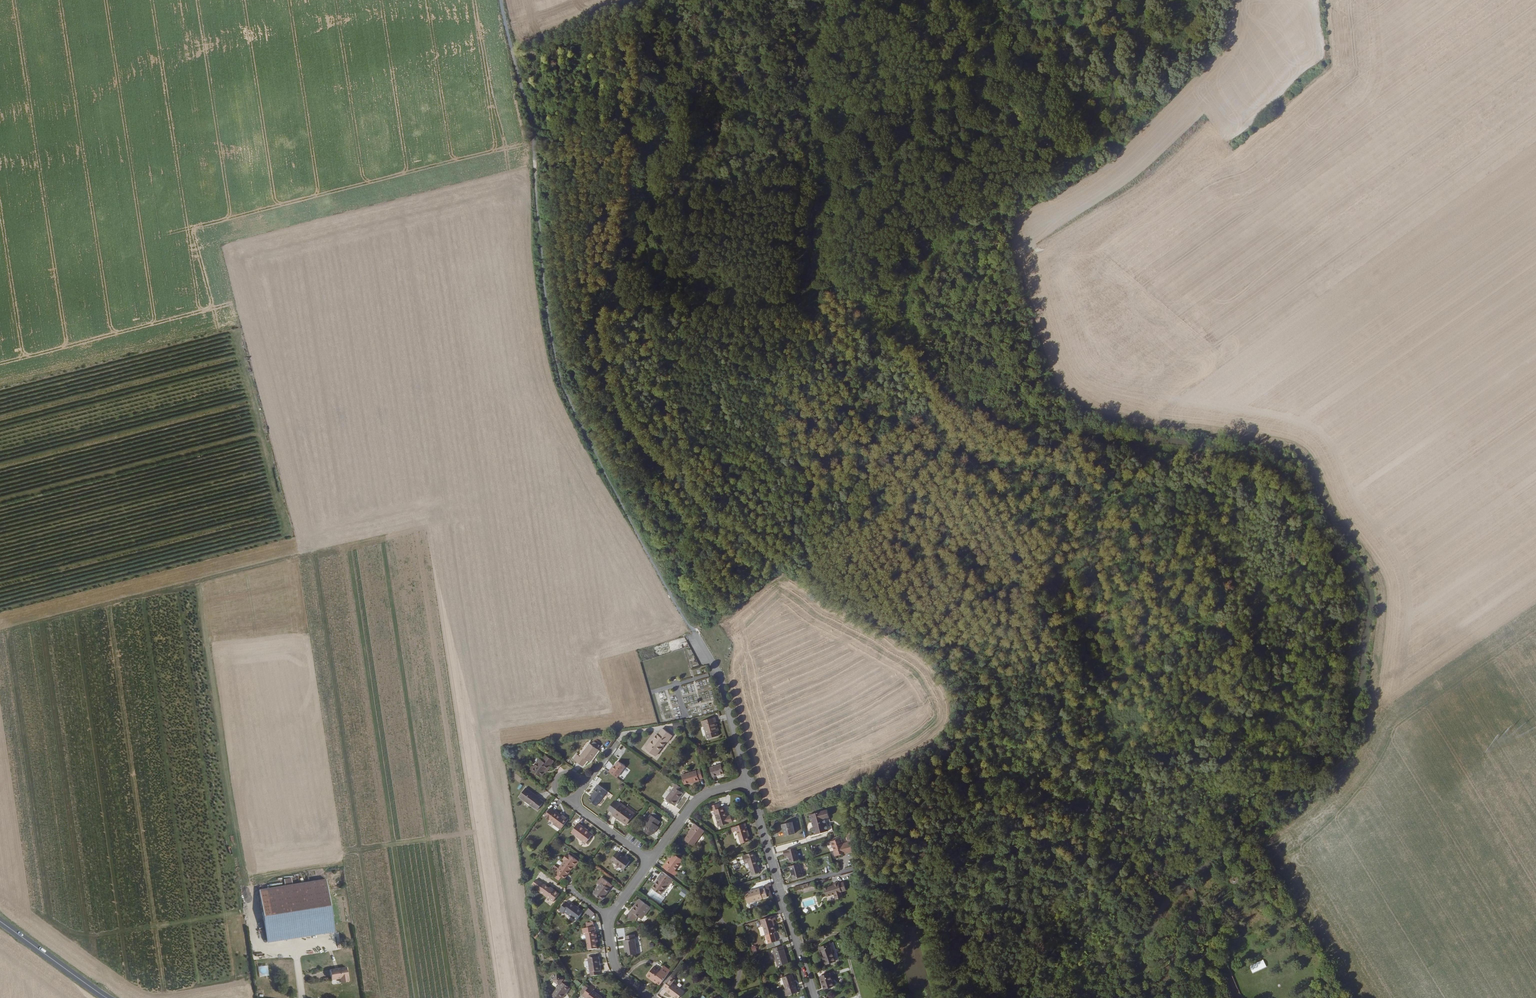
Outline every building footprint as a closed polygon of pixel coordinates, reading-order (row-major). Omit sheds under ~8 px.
[(717,738),(715,732),(711,719),(699,723),(701,729),(703,728),(707,741),(717,738)] [(667,744),(671,737),(661,730),(656,736),(655,735),(644,750),(654,757),(665,742),(667,744)] [(622,753),(626,749),(621,744),(616,748),(622,753)] [(588,745),(578,758),(577,759),(574,757),(571,761),(581,768),(585,762),(587,764),(596,751),(588,745)] [(539,779),(543,774),(544,772),(546,774),(549,770),(548,769),(552,764),(545,759),(541,764),(539,763),(534,771),(532,770),(530,772),(539,779)] [(610,769),(608,773),(614,777),(616,774),(619,776),(625,768),(617,763),(612,770),(610,769)] [(723,775),(720,765),(709,769),(711,778),(723,775)] [(702,779),(700,771),(681,776),(683,785),(689,783),(689,782),(691,782),(691,784),(699,782),(698,780),(702,779)] [(681,790),(674,784),(672,787),(673,789),(665,801),(673,807),(682,795),(679,793),(681,790)] [(596,807),(607,793),(597,786),(595,789),(596,790),(587,801),(596,807)] [(528,793),(529,792),(525,790),(518,799),(536,811),(542,803),(538,800),(538,799),(530,793),(530,794),(528,793)] [(614,802),(607,811),(613,815),(612,816),(617,819),(618,818),(627,824),(633,816),(625,810),(626,809),(620,805),(619,806),(614,802)] [(726,818),(723,809),(720,810),(718,805),(710,808),(711,812),(714,811),(718,827),(728,825),(728,824),(732,823),(730,817),(726,818)] [(815,826),(813,826),(815,833),(827,830),(825,817),(829,816),(827,809),(809,813),(811,820),(813,820),(815,826)] [(549,821),(561,830),(567,821),(564,818),(563,820),(560,817),(554,813),(554,814),(549,810),(544,817),(549,821)] [(653,835),(656,830),(654,829),(656,826),(658,823),(650,816),(642,827),(646,829),(644,833),(650,837),(652,834),(653,835)] [(792,819),(782,822),(785,834),(795,831),(792,819)] [(583,832),(583,831),(576,825),(571,834),(585,844),(590,837),(583,832)] [(704,832),(694,825),(692,828),(693,829),(689,835),(684,841),(692,847),(704,832)] [(744,825),(728,830),(730,834),(734,833),(736,840),(737,839),(739,845),(748,843),(746,837),(747,836),(744,825)] [(842,836),(831,839),(833,846),(834,845),(835,849),(836,853),(842,851),(841,851),(846,849),(846,851),(853,848),(852,844),(852,839),(844,841),(842,836)] [(796,846),(785,849),(787,854),(789,854),(791,861),(799,858),(796,846)] [(623,870),(629,862),(619,855),(618,856),(615,854),(611,860),(613,862),(613,863),(623,870)] [(753,854),(742,857),(744,864),(748,863),(752,876),(759,874),(753,854)] [(576,861),(568,855),(563,861),(564,861),(572,867),(576,861)] [(668,860),(662,868),(674,876),(677,873),(674,871),(682,861),(674,855),(669,861),(668,860)] [(572,867),(564,861),(557,870),(553,867),(550,871),(561,879),(566,873),(567,874),(572,867)] [(800,862),(790,865),(791,869),(792,869),(794,877),(803,874),(800,862)] [(673,880),(662,872),(657,880),(658,881),(656,885),(655,884),(651,889),(660,895),(669,883),(670,884),(673,880)] [(765,874),(758,876),(760,885),(767,883),(765,874)] [(608,889),(610,885),(601,878),(598,882),(601,884),(593,895),(601,901),(609,890),(608,889)] [(817,879),(794,886),(796,893),(819,887),(817,879)] [(267,943),(334,932),(325,880),(259,891),(267,943)] [(846,889),(844,881),(839,882),(839,880),(835,881),(835,883),(834,883),(824,886),(826,894),(832,892),(834,892),(835,897),(842,895),(841,890),(846,889)] [(553,903),(558,895),(551,890),(551,891),(539,883),(534,889),(553,903)] [(660,895),(651,889),(647,896),(660,904),(664,898),(660,895)] [(747,904),(767,898),(764,890),(760,891),(759,889),(744,894),(747,904)] [(650,907),(641,901),(637,908),(634,906),(626,917),(633,922),(637,917),(641,920),(650,907)] [(563,913),(575,922),(582,913),(569,904),(569,906),(565,903),(558,912),(562,915),(563,913)] [(588,908),(584,913),(590,918),(594,914),(588,908)] [(775,921),(774,916),(760,920),(761,925),(762,925),(765,936),(766,936),(768,944),(773,943),(776,942),(773,934),(775,933),(773,927),(772,924),(773,923),(773,922),(775,921)] [(585,935),(587,951),(594,950),(593,944),(595,943),(593,933),(595,933),(594,928),(593,928),(592,924),(585,925),(586,929),(581,930),(582,935),(585,935)] [(624,942),(623,942),(625,948),(623,948),(625,957),(636,955),(633,936),(624,938),(624,942)] [(830,943),(822,945),(824,948),(821,949),(826,964),(835,960),(830,943)] [(787,964),(782,946),(771,949),(776,967),(787,964)] [(587,961),(590,979),(599,977),(599,973),(597,959),(587,961)] [(1252,973),(1266,967),(1263,960),(1249,966),(1252,973)] [(656,983),(660,986),(670,972),(663,967),(659,972),(653,968),(647,976),(656,983)] [(346,969),(330,971),(331,981),(340,979),(341,984),(348,983),(346,969)] [(829,971),(822,973),(823,977),(821,978),(824,988),(833,985),(829,971)] [(793,984),(790,975),(781,978),(785,990),(783,991),(785,996),(797,993),(794,984),(793,984)] [(568,990),(560,984),(562,982),(555,977),(550,983),(557,988),(550,997),(563,997),(568,990)] [(670,977),(663,988),(667,990),(666,992),(675,997),(679,997),(684,992),(672,983),(674,980),(670,977)] [(592,993),(594,991),(590,988),(588,990),(583,997),(582,997),(598,997),(592,993)]
